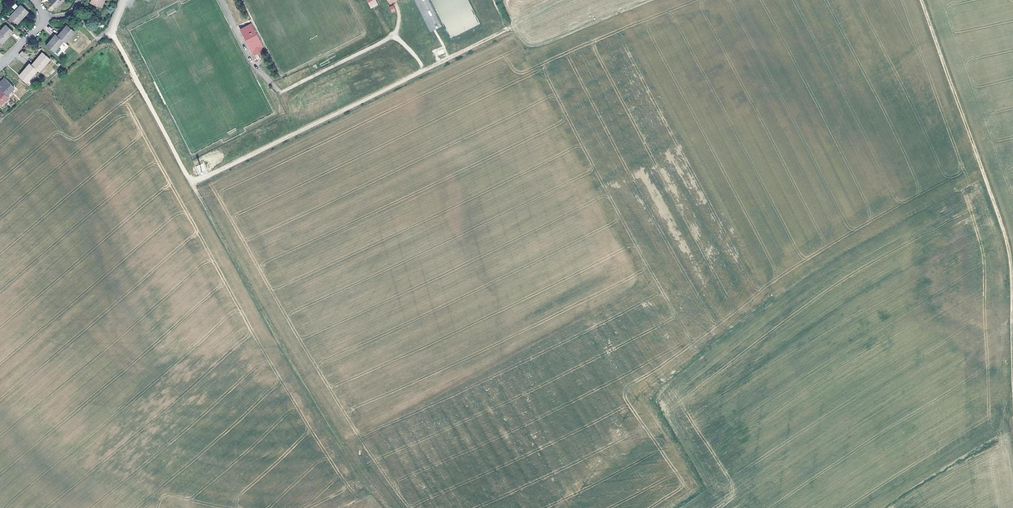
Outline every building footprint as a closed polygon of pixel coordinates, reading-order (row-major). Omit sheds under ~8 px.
[(378,5),(376,0),(366,0),(370,9),(378,5)] [(430,32),(438,28),(425,0),(414,0),(430,32)] [(479,25),(468,0),(432,0),(449,38),(479,25)] [(16,24),(28,11),(21,5),(16,11),(15,10),(9,17),(16,24)] [(13,31),(5,24),(0,30),(0,42),(1,43),(13,31)] [(75,31),(68,26),(65,29),(64,27),(57,35),(63,41),(65,42),(75,31)] [(240,31),(241,34),(252,55),(258,56),(262,49),(257,39),(251,28),(250,26),(240,31)] [(49,44),(47,46),(58,56),(67,45),(65,42),(63,41),(57,35),(55,34),(48,42),(50,43),(49,44)] [(252,55),(241,34),(239,35),(250,56),(257,57),(258,56),(252,55)] [(37,70),(39,71),(50,59),(43,53),(38,59),(37,57),(31,64),(37,70)] [(31,64),(29,63),(23,70),(24,71),(19,77),(26,83),(37,70),(31,64)] [(47,78),(55,70),(48,64),(41,71),(47,78)] [(6,95),(14,88),(5,78),(1,82),(0,83),(0,88),(6,95)] [(1,105),(8,97),(6,95),(0,88),(0,104),(1,105)] [(196,166),(199,173),(206,169),(203,163),(196,166)]
